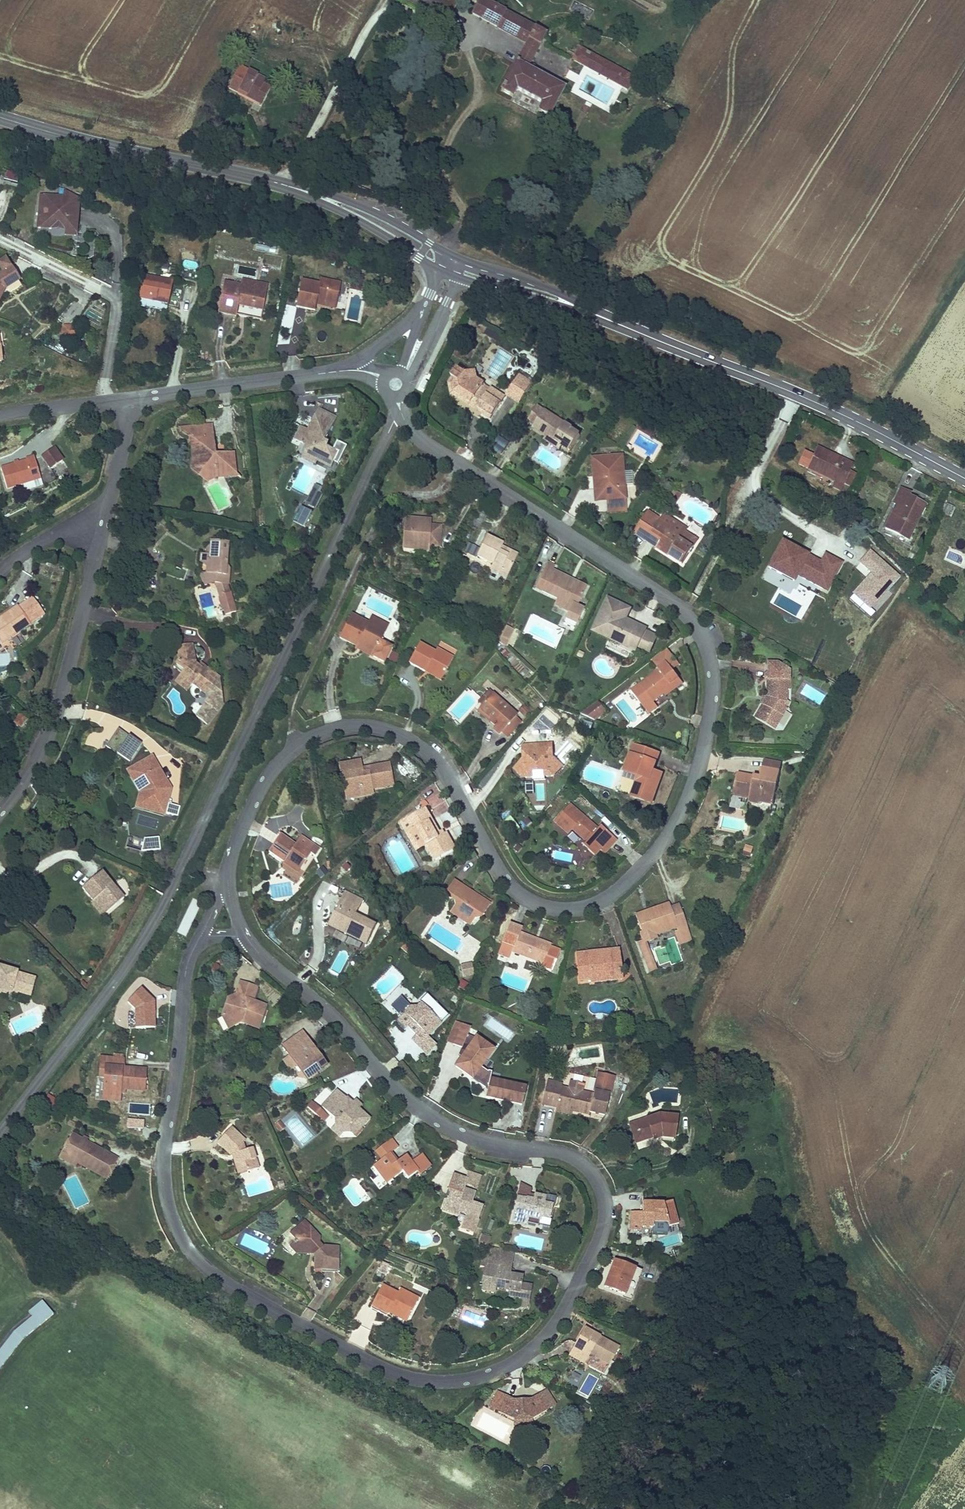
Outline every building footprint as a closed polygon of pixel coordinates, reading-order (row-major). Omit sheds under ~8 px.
[(483,0),(479,0),(470,16),(525,45),(515,64),(499,93),(511,100),(517,92),(541,105),(536,112),(550,119),(565,89),(528,69),(546,35),(483,0)] [(637,77),(578,47),(571,61),(631,90),(637,77)] [(275,82),(239,64),(226,89),(262,107),(275,82)] [(5,171),(3,179),(18,183),(20,175),(5,171)] [(69,217),(70,205),(76,206),(77,199),(63,197),(40,195),(38,226),(51,227),(65,228),(76,229),(77,218),(69,217)] [(77,216),(77,213),(77,211),(77,208),(76,206),(70,205),(69,217),(77,218),(77,216)] [(75,237),(76,229),(65,228),(64,236),(75,237)] [(20,280),(11,266),(10,267),(5,259),(0,262),(0,268),(2,271),(0,272),(0,298),(3,292),(0,291),(2,287),(3,286),(5,289),(20,280)] [(184,259),(183,265),(197,268),(198,262),(184,259)] [(166,311),(173,281),(143,275),(137,305),(166,311)] [(316,299),(337,303),(341,283),(320,278),(319,284),(302,280),(296,309),(313,313),(315,304),(316,299)] [(265,294),(267,287),(242,282),(241,289),(265,294)] [(237,307),(262,312),(265,294),(241,289),(224,286),(220,308),(236,311),(237,307)] [(315,304),(336,308),(337,303),(316,299),(315,304)] [(91,317),(102,319),(104,310),(93,307),(91,317)] [(219,314),(235,317),(236,311),(220,308),(219,314)] [(62,324),(61,337),(75,337),(75,324),(62,324)] [(448,395),(486,419),(500,397),(472,379),(471,371),(461,373),(453,368),(447,377),(449,379),(446,384),(448,395)] [(528,383),(515,375),(502,394),(515,403),(528,383)] [(504,419),(511,404),(504,401),(496,415),(504,419)] [(545,434),(560,443),(570,428),(535,406),(525,420),(532,424),(530,428),(543,436),(545,434)] [(318,421),(327,425),(332,412),(318,407),(308,437),(311,438),(318,421)] [(215,450),(213,420),(179,422),(183,439),(190,439),(189,467),(205,479),(240,473),(235,449),(215,450)] [(334,447),(328,444),(324,434),(327,425),(318,421),(311,438),(308,437),(300,433),(296,442),(301,444),(302,441),(312,444),(308,455),(316,458),(335,465),(336,461),(340,463),(348,443),(337,439),(334,447)] [(541,439),(557,448),(560,443),(545,434),(543,436),(541,439)] [(300,459),(313,464),(316,458),(308,455),(312,444),(302,441),(301,444),(306,446),(300,459)] [(54,448),(43,455),(51,469),(62,462),(54,448)] [(852,474),(855,467),(818,450),(812,464),(802,460),(799,468),(838,485),(835,492),(841,495),(844,488),(852,492),(859,477),(852,474)] [(605,499),(623,497),(619,453),(594,456),(596,477),(591,478),(592,488),(604,487),(605,499)] [(7,489),(41,479),(34,458),(1,467),(7,489)] [(323,486),(315,484),(305,503),(316,509),(325,493),(321,491),(323,486)] [(593,500),(605,499),(604,487),(592,488),(593,500)] [(886,533),(909,544),(926,509),(908,500),(911,497),(902,493),(894,509),(897,510),(886,533)] [(951,516),(955,507),(944,502),(940,512),(951,516)] [(307,526),(312,509),(300,506),(295,523),(307,526)] [(669,554),(682,562),(696,539),(684,531),(686,528),(663,514),(658,521),(645,512),(633,532),(646,540),(648,536),(671,551),(669,554)] [(432,538),(425,537),(426,527),(426,520),(400,519),(399,546),(431,547),(432,538)] [(431,547),(437,547),(438,527),(426,527),(425,537),(432,538),(431,547)] [(514,555),(504,551),(502,556),(496,553),(498,547),(499,544),(482,536),(472,556),(489,564),(486,569),(494,573),(497,568),(506,572),(514,555)] [(669,554),(671,551),(648,536),(646,540),(669,554)] [(237,573),(232,573),(232,560),(232,539),(217,539),(217,542),(217,552),(212,552),(206,552),(206,558),(214,559),(214,570),(224,570),(224,583),(236,582),(237,573)] [(496,553),(502,556),(504,551),(498,547),(496,553)] [(843,565),(827,557),(823,564),(792,547),(784,561),(775,556),(769,567),(794,582),(798,576),(822,590),(829,579),(834,581),(843,565)] [(872,552),(862,563),(874,574),(856,593),(871,607),(899,576),(872,552)] [(212,588),(224,583),(224,570),(214,570),(214,559),(206,558),(207,570),(212,588)] [(391,559),(390,568),(414,570),(415,561),(391,559)] [(554,599),(574,608),(584,586),(551,570),(553,566),(544,562),(533,585),(541,589),(539,592),(554,599)] [(503,577),(506,572),(497,568),(494,573),(503,577)] [(237,606),(231,590),(218,595),(224,610),(237,606)] [(649,643),(653,635),(644,631),(645,628),(631,622),(629,626),(615,620),(623,603),(607,596),(591,628),(634,649),(640,638),(649,643)] [(1,644),(30,624),(30,623),(44,613),(33,597),(19,607),(18,606),(0,618),(0,642),(1,644)] [(572,614),(574,608),(554,599),(551,604),(566,611),(572,614)] [(629,626),(631,622),(624,618),(629,607),(623,603),(615,620),(629,626)] [(559,625),(570,629),(579,610),(574,608),(572,614),(566,611),(559,625)] [(353,646),(371,655),(382,633),(379,632),(364,625),(346,617),(335,640),(351,648),(353,646)] [(379,632),(382,626),(367,620),(364,625),(379,632)] [(505,626),(498,645),(507,648),(514,629),(505,626)] [(229,684),(232,679),(219,670),(213,670),(207,666),(206,661),(202,644),(189,646),(191,660),(187,666),(195,671),(192,674),(190,678),(202,686),(204,683),(216,691),(221,685),(229,684)] [(423,670),(439,677),(448,657),(432,649),(431,652),(415,645),(405,667),(421,675),(423,670)] [(370,659),(371,655),(353,646),(351,648),(350,651),(370,659)] [(673,688),(681,682),(664,660),(656,665),(657,667),(630,689),(647,711),(655,705),(651,700),(663,691),(671,684),(673,688)] [(213,670),(219,670),(206,661),(207,666),(213,670)] [(185,669),(192,674),(195,671),(187,666),(185,669)] [(421,675),(437,683),(439,677),(423,670),(421,675)] [(23,680),(28,684),(36,676),(31,671),(23,680)] [(198,691),(202,686),(190,678),(186,683),(198,691)] [(786,690),(791,690),(791,680),(768,680),(768,699),(764,706),(760,713),(768,718),(766,721),(777,727),(788,710),(782,707),(787,701),(786,690)] [(663,691),(665,694),(673,688),(671,684),(663,691)] [(476,701),(480,705),(490,694),(485,690),(476,701)] [(490,730),(498,736),(515,715),(490,694),(480,705),(478,708),(490,718),(487,721),(493,726),(490,730)] [(594,724),(608,712),(599,700),(584,712),(594,724)] [(487,721),(490,718),(478,708),(475,712),(487,721)] [(777,727),(766,721),(768,718),(760,713),(757,719),(776,731),(777,727)] [(141,746),(117,733),(106,752),(130,765),(141,746)] [(650,775),(653,769),(658,752),(632,743),(623,770),(637,775),(635,779),(630,796),(650,803),(658,778),(650,775)] [(525,755),(534,754),(534,745),(521,746),(519,755),(509,769),(515,773),(525,760),(525,755)] [(554,777),(563,768),(551,759),(550,745),(534,745),(534,754),(525,755),(525,760),(515,773),(523,779),(530,779),(529,774),(543,773),(543,778),(554,777)] [(154,757),(128,775),(143,795),(140,811),(181,819),(182,809),(169,807),(173,785),(154,757)] [(780,772),(781,764),(764,759),(762,767),(780,772)] [(370,790),(391,786),(387,764),(366,769),(367,775),(361,776),(360,770),(358,763),(337,767),(343,795),(359,792),(360,798),(371,796),(370,790)] [(762,800),(773,803),(780,772),(762,767),(761,774),(760,778),(752,777),(737,773),(734,787),(749,790),(747,797),(747,800),(762,803),(762,800)] [(650,775),(658,778),(660,771),(653,769),(650,775)] [(635,779),(637,775),(623,770),(622,775),(635,779)] [(733,793),(747,797),(749,790),(734,787),(733,793)] [(344,801),(360,798),(359,792),(343,795),(344,801)] [(598,826),(596,828),(567,804),(552,822),(567,834),(571,830),(585,841),(581,846),(589,853),(594,848),(602,855),(614,841),(598,826)] [(428,819),(431,818),(426,806),(422,808),(428,819)] [(435,859),(455,848),(445,831),(439,833),(431,818),(428,819),(422,808),(401,819),(407,832),(417,827),(427,845),(435,859)] [(421,847),(427,845),(417,827),(407,832),(409,834),(414,831),(421,847)] [(143,838),(143,850),(160,849),(160,837),(143,838)] [(284,865),(298,874),(310,857),(294,847),(293,849),(278,839),(266,858),(282,869),(284,865)] [(310,857),(312,853),(297,843),(294,847),(310,857)] [(320,878),(328,873),(323,866),(315,871),(320,878)] [(124,896),(101,868),(79,885),(103,914),(124,896)] [(475,919),(483,917),(489,906),(472,894),(468,902),(462,899),(462,888),(454,883),(444,896),(450,900),(453,899),(455,908),(457,915),(466,921),(475,919)] [(462,899),(468,902),(472,894),(462,888),(462,899)] [(368,947),(377,929),(356,919),(365,902),(347,894),(343,903),(350,907),(337,931),(368,947)] [(330,927),(337,931),(350,907),(343,903),(330,927)] [(680,931),(689,928),(683,905),(672,909),(670,905),(638,915),(644,937),(679,926),(680,931)] [(450,916),(469,928),(475,919),(466,921),(457,915),(455,908),(450,916)] [(644,937),(646,941),(680,931),(679,926),(644,937)] [(544,967),(552,946),(521,935),(522,931),(512,927),(504,946),(513,950),(513,952),(528,957),(527,961),(544,967)] [(612,973),(624,972),(622,950),(612,951),(612,955),(602,956),(602,953),(579,955),(582,982),(591,982),(591,979),(612,978),(612,973)] [(511,955),(527,961),(528,957),(513,952),(511,955)] [(464,978),(475,974),(471,962),(460,966),(464,978)] [(32,996),(38,974),(15,968),(0,964),(0,991),(32,996)] [(592,985),(625,982),(624,972),(612,973),(612,978),(591,979),(591,982),(592,985)] [(462,980),(459,987),(466,990),(469,983),(462,980)] [(154,1002),(139,987),(126,1000),(133,1008),(134,1026),(153,1026),(154,1002)] [(266,1010),(254,1006),(257,992),(240,987),(237,997),(240,998),(238,1005),(230,1003),(224,1019),(233,1022),(235,1031),(244,1028),(259,1032),(266,1010)] [(230,1003),(238,1005),(240,998),(237,997),(230,1003)] [(429,1039),(442,1025),(423,1005),(419,1009),(413,1009),(406,1016),(414,1024),(429,1039)] [(229,1033),(235,1031),(233,1022),(224,1019),(229,1033)] [(421,1047),(429,1039),(414,1024),(410,1029),(418,1036),(415,1040),(421,1047)] [(321,1058),(317,1061),(304,1044),(308,1041),(304,1034),(283,1049),(291,1059),(296,1067),(300,1065),(310,1080),(327,1067),(321,1058)] [(317,1061),(321,1058),(308,1041),(304,1044),(317,1061)] [(472,1083),(488,1090),(497,1069),(466,1056),(468,1051),(460,1047),(451,1067),(458,1070),(457,1071),(474,1078),(472,1083)] [(122,1090),(142,1091),(143,1071),(120,1070),(121,1061),(96,1060),(96,1069),(101,1069),(101,1087),(100,1099),(117,1100),(117,1097),(117,1090),(122,1090)] [(306,1082),(310,1080),(300,1065),(296,1067),(302,1075),(306,1082)] [(472,1083),(474,1078),(457,1071),(455,1076),(472,1083)] [(575,1112),(593,1115),(596,1096),(565,1092),(566,1087),(549,1085),(545,1107),(559,1109),(575,1112)] [(327,1087),(313,1100),(319,1106),(332,1093),(327,1087)] [(351,1134),(355,1138),(371,1120),(339,1091),(323,1109),(336,1121),(336,1128),(343,1134),(351,1134)] [(663,1133),(675,1135),(678,1114),(659,1111),(632,1119),(636,1138),(653,1133),(662,1129),(663,1133)] [(277,1133),(285,1129),(281,1121),(273,1125),(277,1133)] [(339,1138),(343,1134),(336,1128),(332,1132),(339,1138)] [(251,1173),(261,1169),(255,1150),(249,1152),(244,1145),(246,1142),(233,1130),(220,1142),(233,1155),(237,1152),(240,1160),(236,1162),(238,1171),(248,1167),(251,1173)] [(106,1182),(117,1164),(75,1138),(65,1154),(82,1164),(80,1166),(106,1182)] [(389,1153),(392,1151),(401,1145),(396,1138),(384,1147),(389,1153)] [(410,1178),(420,1170),(408,1154),(399,1161),(392,1151),(389,1153),(384,1147),(378,1151),(385,1160),(376,1166),(384,1176),(388,1173),(392,1173),(396,1179),(405,1172),(410,1178)] [(78,1170),(80,1166),(82,1164),(65,1154),(62,1160),(78,1170)] [(241,1177),(251,1173),(248,1167),(238,1171),(241,1177)] [(390,1183),(396,1179),(392,1173),(388,1173),(384,1176),(390,1183)] [(463,1210),(470,1212),(477,1192),(467,1189),(469,1179),(454,1174),(449,1189),(452,1193),(449,1201),(452,1210),(462,1213),(463,1210)] [(546,1215),(556,1216),(558,1204),(549,1202),(551,1195),(543,1193),(542,1199),(535,1198),(536,1192),(537,1188),(527,1183),(519,1221),(532,1224),(534,1216),(546,1218),(546,1215)] [(443,1207),(452,1210),(449,1201),(452,1193),(449,1189),(443,1207)] [(549,1202),(558,1204),(559,1197),(551,1195),(549,1202)] [(658,1219),(675,1219),(667,1198),(649,1197),(648,1207),(648,1211),(641,1210),(638,1215),(635,1215),(635,1219),(641,1224),(647,1222),(658,1223),(658,1219)] [(641,1210),(648,1211),(648,1207),(636,1206),(635,1215),(638,1215),(641,1210)] [(545,1223),(554,1225),(556,1216),(546,1215),(546,1218),(545,1223)] [(340,1249),(321,1248),(321,1238),(309,1227),(292,1247),(299,1255),(312,1251),(319,1258),(318,1270),(339,1271),(340,1249)] [(488,1246),(491,1237),(481,1234),(478,1243),(488,1246)] [(526,1275),(513,1273),(514,1268),(499,1265),(501,1252),(490,1250),(489,1256),(485,1255),(483,1266),(489,1267),(485,1290),(495,1291),(497,1284),(514,1287),(523,1289),(524,1282),(526,1275)] [(609,1284),(629,1292),(639,1265),(620,1257),(609,1284)] [(410,1317),(421,1297),(402,1286),(400,1290),(385,1282),(373,1306),(390,1315),(391,1311),(394,1307),(410,1317)] [(513,1295),(528,1297),(531,1283),(524,1282),(523,1289),(514,1287),(513,1295)] [(391,1311),(408,1320),(410,1317),(394,1307),(391,1311)] [(307,1308),(303,1316),(311,1319),(315,1311),(307,1308)] [(608,1372),(622,1344),(588,1326),(578,1347),(592,1354),(588,1361),(608,1372)] [(573,1354),(588,1361),(592,1354),(578,1347),(573,1354)] [(534,1418),(540,1417),(555,1408),(545,1392),(534,1399),(522,1400),(510,1394),(502,1411),(519,1419),(524,1417),(528,1423),(534,1418)] [(534,1418),(528,1423),(524,1417),(519,1419),(519,1425),(540,1424),(540,1417),(534,1418)]
